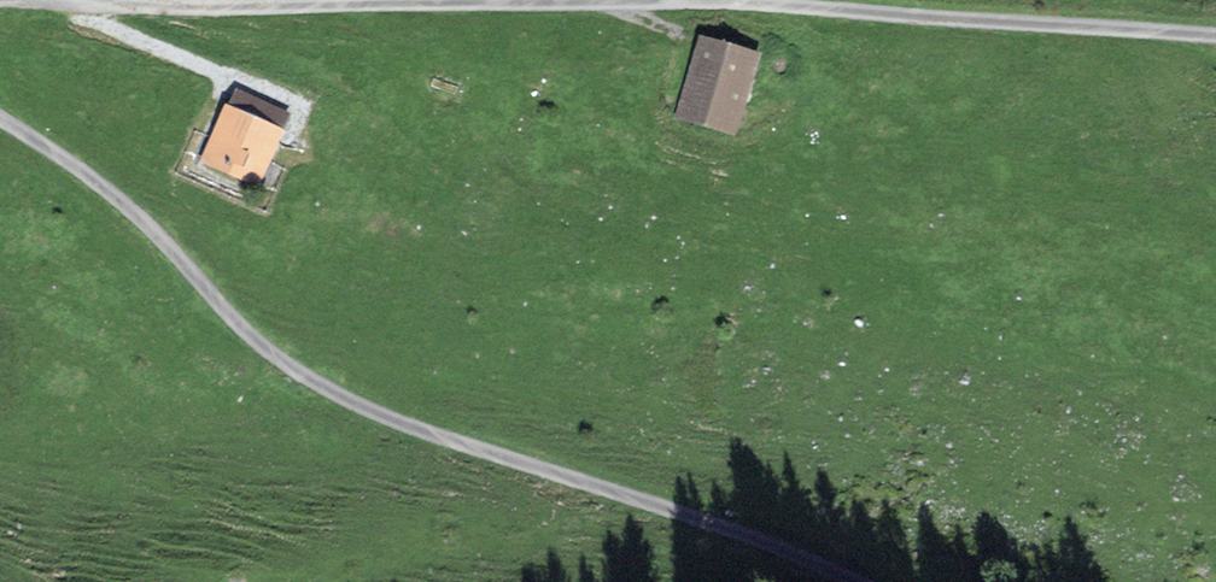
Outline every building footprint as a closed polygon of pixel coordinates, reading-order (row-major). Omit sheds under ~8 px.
[(740,139),(763,58),(701,40),(678,120),(740,139)] [(262,193),(295,118),(234,92),(202,167),(262,193)]
